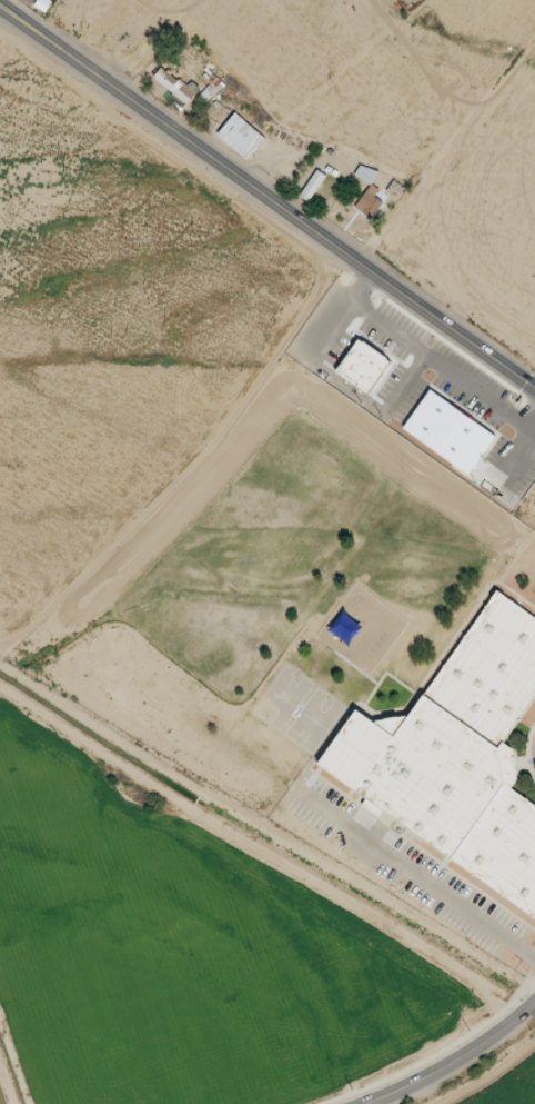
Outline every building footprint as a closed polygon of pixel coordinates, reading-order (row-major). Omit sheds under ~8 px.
[(197,91),(162,66),(153,79),(188,104),(197,91)] [(266,137),(234,113),(217,136),(248,160),(266,137)] [(355,177),(373,184),(378,172),(360,165),(355,177)] [(301,196),(309,201),(326,175),(317,170),(301,196)] [(375,196),(380,189),(370,184),(355,209),(373,220),(384,202),(375,196)] [(340,371),(362,341),(394,364),(371,394),(340,371)] [(408,427),(431,394),(496,441),(471,473),(408,427)] [(516,511),(534,489),(534,524),(516,511)] [(509,790),(520,772),(507,764),(516,750),(506,744),(534,699),(534,617),(492,591),(399,739),(355,711),(319,767),(368,798),(363,805),(380,816),(534,913),(534,807),(509,790)]
